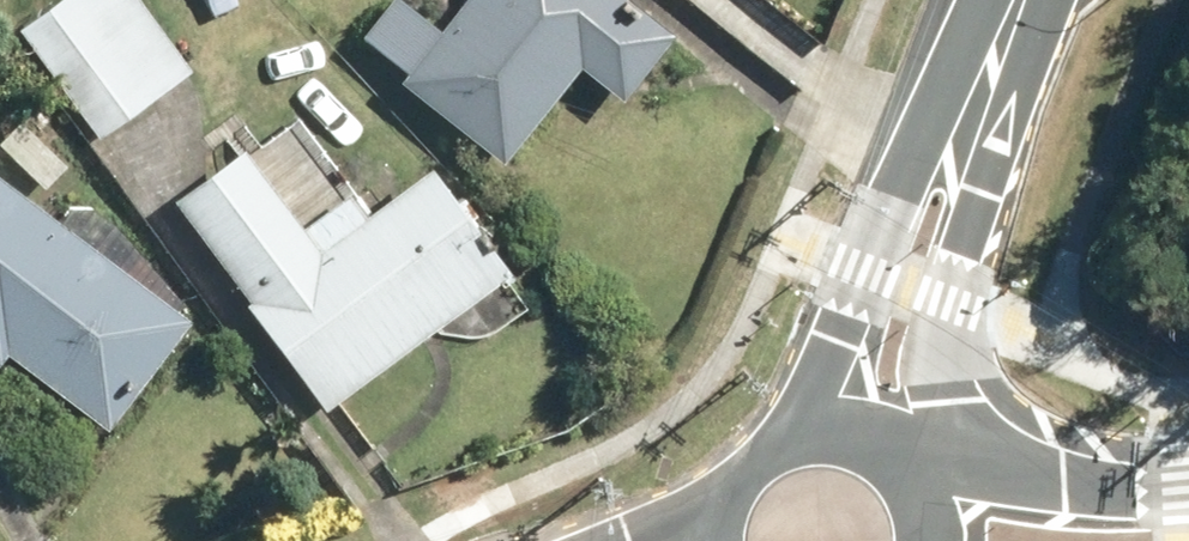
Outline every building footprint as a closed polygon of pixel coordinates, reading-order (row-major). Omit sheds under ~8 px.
[(27,20),(104,128),(195,64),(150,0),(56,0),(27,20)] [(445,25),(414,0),(393,0),(363,37),(515,162),(594,66),(632,96),(685,32),(646,0),(465,0),(445,25)] [(249,142),(177,196),(337,405),(523,263),(440,155),(372,207),(360,191),(348,200),(297,134),(263,160),(249,142)] [(6,364),(17,350),(114,425),(199,316),(0,161),(0,359),(6,364)]
